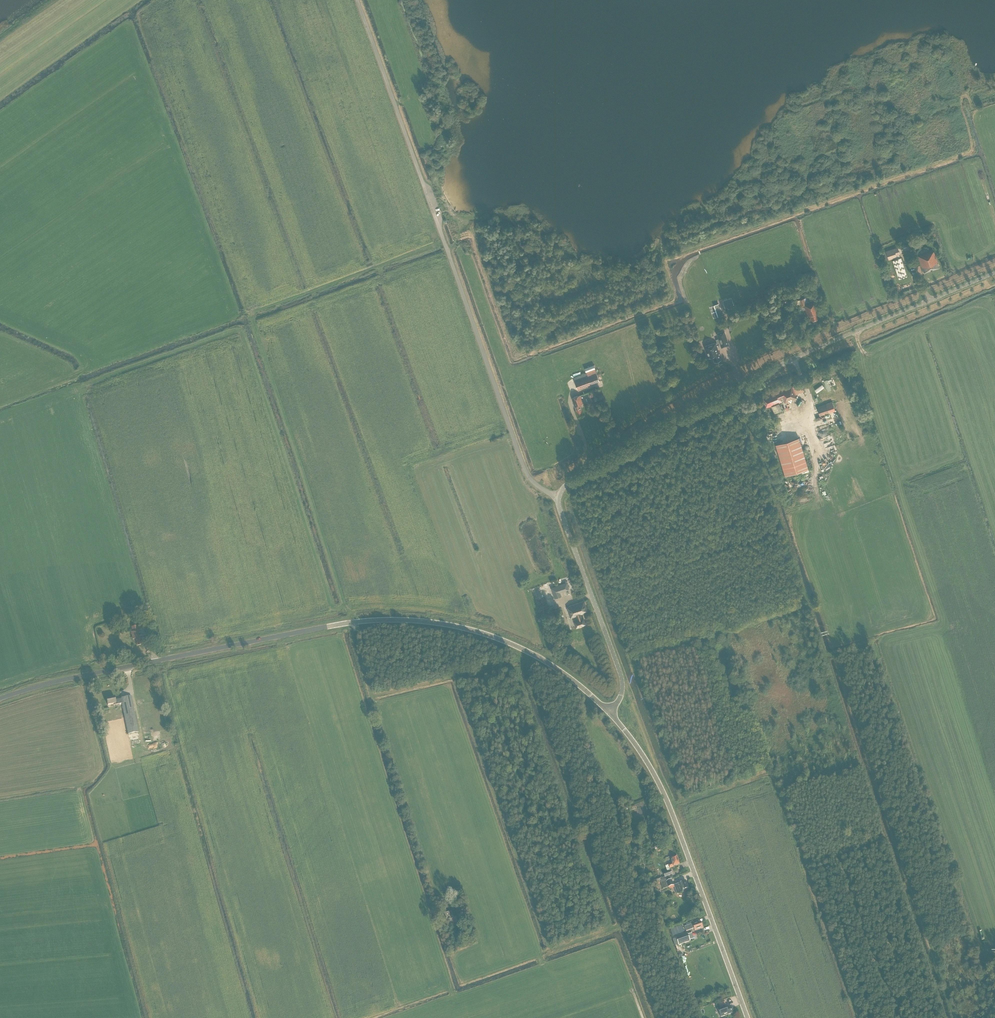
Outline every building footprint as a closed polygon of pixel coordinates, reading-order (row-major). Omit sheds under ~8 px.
[(894,257),(896,257),(896,255),(900,253),(897,247),(886,251),(889,259),(892,258),(893,260),(897,274),(905,271),(901,257),(895,259),(894,257)] [(925,272),(939,267),(937,262),(934,251),(930,252),(918,256),(924,272),(925,272)] [(731,298),(723,301),(724,303),(723,303),(725,308),(734,305),(731,298)] [(817,312),(819,312),(816,301),(812,302),(806,304),(804,298),(800,299),(802,305),(804,305),(807,316),(809,315),(811,320),(819,318),(817,312)] [(723,315),(718,303),(714,305),(718,317),(723,315)] [(713,356),(715,361),(720,360),(719,354),(719,353),(717,347),(721,346),(721,347),(729,345),(724,330),(717,333),(720,342),(716,343),(716,342),(704,346),(708,358),(713,356)] [(573,377),(575,382),(577,389),(591,384),(591,383),(600,380),(595,369),(573,377)] [(793,387),(796,394),(804,391),(801,384),(793,387)] [(795,395),(796,394),(793,387),(792,385),(762,397),(767,407),(774,404),(782,401),(781,399),(781,397),(783,396),(786,403),(796,398),(795,395)] [(572,398),(577,412),(582,411),(580,404),(582,403),(580,395),(572,398)] [(829,412),(826,403),(816,407),(820,416),(829,412)] [(785,475),(808,468),(799,437),(775,444),(785,475)] [(551,588),(555,598),(561,595),(560,592),(568,589),(568,588),(569,588),(567,582),(551,588)] [(578,618),(574,620),(576,627),(586,624),(583,617),(582,617),(581,614),(588,612),(584,601),(567,607),(571,617),(577,615),(578,618)] [(140,627),(146,625),(144,615),(138,617),(140,627)] [(143,644),(140,630),(138,626),(132,627),(133,632),(131,632),(133,640),(136,639),(137,646),(143,644)] [(128,734),(138,732),(131,696),(121,698),(121,699),(115,700),(115,697),(106,699),(108,705),(114,704),(114,705),(122,704),(128,734)] [(647,803),(637,805),(639,816),(650,814),(647,803)] [(669,868),(674,867),(673,866),(679,864),(677,856),(670,858),(672,864),(667,865),(668,868),(669,868)] [(653,884),(656,883),(661,881),(672,877),(672,875),(665,878),(665,877),(662,878),(652,881),(653,884)] [(661,882),(663,889),(673,885),(671,880),(668,881),(668,880),(661,882)] [(683,892),(682,890),(688,888),(686,881),(674,885),(677,894),(683,892)] [(450,926),(461,923),(459,917),(458,917),(454,918),(452,912),(445,914),(447,923),(448,922),(450,926)] [(695,931),(703,928),(701,922),(685,928),(686,930),(694,928),(695,931)] [(673,936),(684,932),(681,926),(671,930),(673,936)] [(676,938),(679,945),(690,941),(687,934),(676,938)] [(721,1017),(734,1013),(732,1007),(727,1009),(726,1005),(725,1005),(720,1007),(717,1008),(721,1017)]
